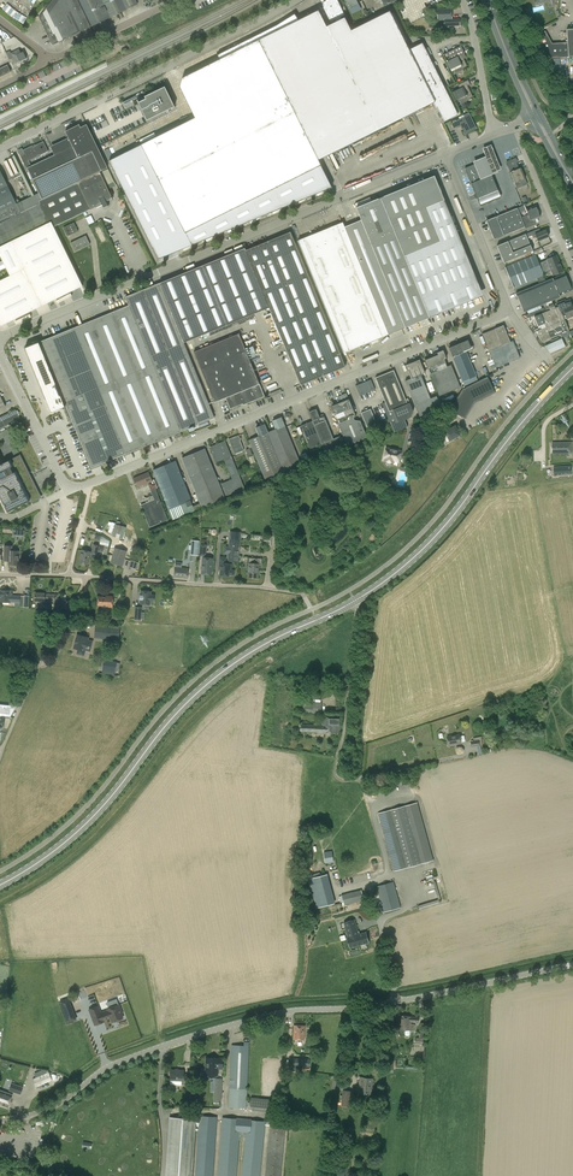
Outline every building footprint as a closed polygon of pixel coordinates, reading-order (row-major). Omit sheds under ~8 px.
[(91,27),(137,4),(135,0),(52,0),(39,17),(53,45),(91,27)] [(337,0),(327,0),(325,1),(326,2),(324,2),(323,5),(324,7),(323,8),(330,22),(333,20),(335,23),(327,27),(318,10),(258,40),(318,160),(433,103),(436,108),(437,107),(444,122),(458,115),(422,43),(409,50),(390,11),(351,30),(345,17),(341,19),(340,17),(344,15),(337,0)] [(356,0),(345,0),(349,9),(358,4),(356,0)] [(543,4),(532,8),(534,13),(545,10),(543,4)] [(463,27),(438,9),(445,26),(463,27)] [(569,57),(567,42),(552,43),(545,31),(535,36),(547,58),(569,57)] [(244,35),(225,43),(226,46),(230,44),(232,47),(234,46),(233,43),(241,40),(242,42),(246,41),(244,35)] [(443,55),(453,75),(463,70),(462,68),(467,66),(462,55),(464,54),(461,46),(443,55)] [(10,60),(13,58),(16,63),(19,61),(19,62),(26,59),(23,52),(21,53),(19,49),(11,53),(10,51),(6,53),(10,60)] [(11,72),(3,57),(0,59),(0,77),(11,72)] [(458,85),(460,89),(452,92),(456,100),(456,101),(459,105),(469,100),(468,99),(473,97),(467,86),(470,84),(468,80),(458,85)] [(138,102),(147,120),(175,107),(165,87),(144,97),(145,99),(144,100),(143,98),(140,100),(141,101),(139,102),(138,102)] [(467,133),(476,128),(468,113),(463,115),(464,117),(451,123),(453,129),(460,125),(464,135),(467,133)] [(187,116),(179,119),(182,124),(189,120),(187,116)] [(39,193),(37,193),(41,201),(102,171),(92,150),(79,125),(65,131),(72,146),(37,163),(38,166),(28,171),(32,180),(33,180),(39,193)] [(48,151),(46,147),(43,141),(32,147),(32,146),(23,150),(24,154),(20,156),(28,171),(38,166),(37,163),(31,166),(28,161),(37,157),(37,156),(39,155),(40,155),(48,151)] [(474,162),(475,164),(481,179),(491,175),(498,172),(497,171),(502,170),(501,167),(499,161),(503,160),(508,158),(505,149),(499,152),(495,153),(492,146),(483,149),(486,157),(477,160),(474,162)] [(510,172),(515,183),(517,189),(527,184),(523,173),(521,174),(510,147),(502,150),(511,171),(510,172)] [(10,160),(5,162),(11,172),(13,171),(12,169),(15,168),(12,163),(11,163),(10,160)] [(477,198),(498,190),(491,175),(481,179),(475,164),(465,168),(471,183),(477,198)] [(51,222),(54,227),(113,199),(106,185),(114,181),(108,169),(102,171),(41,201),(37,193),(16,204),(0,212),(0,247),(51,222)] [(16,204),(0,171),(0,212),(16,204)] [(361,220),(344,227),(388,334),(435,315),(428,298),(470,281),(458,252),(464,250),(434,176),(356,208),(361,220)] [(498,190),(477,198),(480,205),(501,196),(498,190)] [(526,209),(528,215),(521,217),(518,208),(497,216),(486,220),(494,239),(504,235),(524,227),(526,228),(536,224),(536,223),(535,219),(540,217),(536,206),(526,209)] [(83,286),(82,284),(54,227),(51,222),(0,247),(0,255),(10,276),(0,281),(0,324),(1,326),(42,306),(83,286)] [(298,241),(343,353),(388,334),(344,227),(342,222),(298,241)] [(65,226),(66,226),(63,227),(67,236),(70,235),(78,231),(74,223),(66,226),(65,226)] [(526,234),(527,237),(532,235),(533,238),(536,237),(538,241),(548,237),(546,230),(535,234),(534,230),(526,234)] [(246,250),(245,248),(125,297),(129,305),(40,342),(91,468),(214,418),(184,342),(269,308),(300,385),(345,367),(290,232),(246,250)] [(527,237),(526,234),(497,246),(504,263),(533,251),(527,237)] [(75,251),(90,244),(86,236),(70,243),(75,251)] [(505,268),(513,287),(530,280),(533,286),(539,284),(546,281),(543,274),(539,263),(535,255),(505,268)] [(547,259),(547,260),(539,263),(543,274),(551,270),(553,275),(563,271),(560,264),(560,265),(556,255),(547,259)] [(553,278),(546,281),(539,284),(533,286),(516,293),(524,312),(547,302),(560,297),(560,295),(572,290),(565,273),(553,278)] [(557,303),(558,306),(560,311),(561,311),(564,310),(572,306),(572,305),(570,299),(566,301),(565,299),(557,303)] [(560,334),(562,338),(570,335),(571,337),(572,336),(572,330),(569,332),(561,311),(560,311),(558,306),(557,307),(556,303),(554,304),(553,303),(526,315),(527,318),(550,309),(549,306),(552,305),(553,309),(534,316),(538,326),(545,323),(545,325),(534,330),(535,332),(539,334),(542,341),(560,334)] [(572,305),(572,306),(564,310),(568,318),(572,316),(572,306),(572,305)] [(503,325),(494,329),(482,334),(496,367),(520,358),(513,341),(510,342),(503,325)] [(214,402),(225,398),(230,409),(246,403),(246,404),(264,396),(259,384),(239,334),(194,352),(214,402)] [(545,346),(550,353),(566,346),(562,338),(545,346)] [(452,356),(463,382),(476,376),(466,352),(472,350),(468,340),(449,348),(452,356)] [(63,409),(36,343),(22,349),(49,415),(63,409)] [(253,345),(246,348),(249,356),(256,353),(253,345)] [(425,359),(425,360),(429,369),(431,373),(440,396),(460,387),(451,365),(447,366),(444,359),(446,358),(443,350),(437,353),(438,355),(434,356),(434,355),(425,359)] [(441,408),(436,396),(430,398),(421,375),(425,373),(419,360),(406,365),(411,378),(405,381),(420,416),(441,408)] [(375,378),(385,402),(389,412),(393,410),(398,422),(405,419),(411,417),(413,412),(408,399),(406,400),(394,370),(375,378)] [(462,389),(450,409),(465,419),(475,403),(495,393),(487,377),(462,389)] [(375,390),(371,380),(356,386),(360,396),(375,390)] [(356,416),(349,399),(332,406),(339,423),(338,423),(347,446),(367,438),(360,421),(355,420),(353,417),(356,416)] [(389,412),(385,402),(382,403),(394,432),(408,426),(405,419),(398,422),(393,410),(389,412)] [(0,417),(0,429),(20,419),(15,409),(0,417)] [(323,414),(319,416),(316,409),(309,412),(312,421),(321,444),(322,444),(326,455),(344,448),(339,436),(333,439),(324,416),(323,414)] [(367,427),(376,423),(371,409),(361,413),(367,427)] [(276,429),(268,432),(284,472),(301,465),(284,426),(281,418),(272,421),(276,429)] [(310,448),(321,444),(312,421),(301,426),(310,448)] [(284,472),(268,432),(264,424),(256,428),(259,436),(249,440),(265,479),(284,472)] [(449,440),(459,435),(457,431),(458,430),(456,427),(455,427),(455,426),(444,431),(444,430),(440,432),(442,436),(446,434),(449,440)] [(228,439),(235,454),(244,450),(240,440),(241,439),(238,435),(228,439)] [(209,447),(216,463),(224,459),(232,479),(221,484),(226,496),(245,488),(225,441),(209,447)] [(572,453),(572,444),(567,444),(567,443),(552,443),(552,454),(566,453),(571,453),(572,453)] [(402,450),(386,447),(383,459),(384,459),(383,461),(386,461),(386,463),(387,465),(389,465),(391,464),(392,462),(394,463),(394,462),(399,463),(402,450)] [(182,458),(202,507),(224,498),(204,449),(182,458)] [(1,496),(1,498),(4,504),(5,505),(5,506),(8,512),(14,509),(14,508),(15,508),(22,505),(21,505),(23,504),(30,501),(29,501),(30,501),(31,503),(38,499),(27,476),(28,475),(30,474),(20,455),(10,459),(10,460),(9,460),(2,463),(3,464),(1,464),(0,463),(0,497),(1,496)] [(190,500),(191,500),(175,461),(153,470),(173,519),(194,511),(190,500)] [(570,466),(554,467),(554,475),(571,474),(570,466)] [(137,487),(152,481),(148,472),(134,478),(137,487)] [(149,527),(168,520),(155,489),(151,490),(154,499),(140,505),(149,527)] [(123,526),(116,524),(112,536),(119,538),(123,526)] [(230,531),(228,546),(224,546),(223,554),(228,554),(227,561),(239,562),(241,532),(230,531)] [(103,554),(107,555),(111,538),(96,535),(95,539),(101,540),(100,544),(105,545),(103,554)] [(272,536),(264,535),(263,547),(271,548),(272,536)] [(133,553),(137,539),(131,537),(127,551),(133,553)] [(190,554),(198,555),(199,541),(192,540),(190,554)] [(4,561),(9,561),(8,564),(18,565),(18,551),(11,551),(12,546),(4,546),(4,561)] [(115,548),(113,555),(124,558),(126,551),(115,548)] [(88,565),(91,552),(82,550),(79,563),(81,563),(81,564),(81,565),(84,566),(85,565),(85,564),(88,565)] [(122,566),(124,558),(113,555),(111,563),(122,566)] [(220,575),(229,575),(235,575),(235,570),(229,570),(229,568),(231,568),(231,564),(226,563),(226,557),(219,556),(218,569),(220,570),(220,575)] [(211,574),(211,563),(212,557),(202,557),(201,573),(211,574)] [(258,578),(259,564),(262,565),(262,559),(247,558),(247,563),(248,563),(247,577),(258,578)] [(136,569),(138,563),(131,560),(129,567),(136,569)] [(188,568),(182,567),(182,562),(175,562),(174,577),(187,579),(188,568)] [(20,596),(11,595),(11,591),(0,590),(0,597),(0,602),(15,602),(15,606),(23,607),(24,596),(20,596)] [(154,595),(150,595),(151,591),(141,591),(140,604),(150,605),(150,601),(153,601),(154,595)] [(55,594),(45,594),(45,593),(35,593),(35,601),(44,601),(44,608),(60,609),(60,604),(55,604),(55,594)] [(104,596),(104,597),(99,597),(98,605),(102,605),(102,606),(112,607),(113,597),(104,596)] [(96,626),(95,635),(103,636),(103,638),(118,640),(119,628),(96,626)] [(76,639),(74,648),(78,649),(77,653),(84,655),(85,650),(84,650),(85,647),(90,649),(92,641),(88,640),(88,638),(78,635),(77,640),(76,639)] [(102,670),(115,671),(116,661),(104,659),(102,670)] [(311,713),(321,714),(322,702),(314,702),(313,704),(310,704),(310,706),(307,706),(307,704),(306,703),(305,712),(311,713)] [(1,715),(10,716),(15,708),(12,708),(12,705),(0,704),(0,715),(1,715)] [(322,716),(321,725),(301,724),(301,732),(340,733),(340,716),(322,716)] [(449,746),(461,743),(460,734),(447,737),(449,746)] [(417,802),(403,806),(378,813),(394,871),(419,864),(433,860),(417,802)] [(333,863),(332,852),(323,853),(325,864),(333,863)] [(316,909),(335,903),(326,873),(308,879),(316,909)] [(383,912),(401,907),(394,881),(376,886),(383,912)] [(361,890),(341,896),(344,906),(364,900),(361,890)] [(349,948),(369,943),(366,932),(359,934),(355,919),(343,922),(347,937),(346,937),(349,948)] [(118,996),(120,1003),(127,1000),(124,993),(118,996)] [(59,1001),(67,1023),(77,1019),(69,998),(59,1001)] [(123,1018),(119,1004),(107,1009),(108,1010),(100,1012),(98,1006),(89,1009),(95,1025),(104,1022),(103,1020),(111,1018),(112,1020),(115,1018),(116,1020),(123,1018)] [(399,1029),(405,1029),(405,1034),(406,1035),(408,1035),(410,1034),(410,1031),(415,1031),(415,1024),(410,1024),(410,1022),(418,1022),(419,1017),(400,1016),(399,1029)] [(304,1039),(305,1026),(294,1025),(294,1039),(304,1039)] [(416,1037),(415,1044),(423,1044),(424,1034),(419,1033),(419,1038),(416,1037)] [(228,1107),(247,1108),(250,1042),(244,1041),(244,1045),(231,1045),(228,1107)] [(207,1058),(206,1068),(206,1072),(217,1073),(218,1068),(222,1068),(223,1058),(207,1058)] [(289,1066),(309,1066),(310,1059),(290,1058),(289,1066)] [(388,1069),(393,1070),(394,1061),(388,1060),(388,1064),(385,1064),(385,1069),(388,1069)] [(171,1070),(170,1080),(171,1080),(170,1084),(181,1085),(181,1083),(188,1084),(188,1074),(184,1074),(184,1070),(171,1070)] [(52,1080),(49,1072),(33,1079),(36,1087),(52,1080)] [(214,1100),(221,1100),(222,1075),(214,1075),(214,1100)] [(361,1077),(359,1092),(371,1094),(373,1079),(361,1077)] [(331,1088),(341,1089),(342,1079),(333,1078),(331,1088)] [(13,1092),(21,1095),(23,1088),(16,1085),(13,1092)] [(8,1107),(12,1094),(0,1090),(0,1104),(8,1107)] [(341,1106),(352,1107),(353,1091),(343,1090),(341,1106)] [(270,1111),(272,1099),(252,1096),(250,1106),(258,1107),(258,1109),(270,1111)] [(197,1116),(188,1115),(188,1118),(169,1117),(165,1175),(192,1175),(197,1116)] [(217,1117),(199,1116),(195,1175),(213,1175),(217,1117)] [(218,1175),(237,1175),(240,1131),(246,1132),(242,1175),(260,1175),(266,1121),(222,1118),(218,1175)] [(286,1124),(271,1123),(265,1175),(281,1175),(286,1124)]
